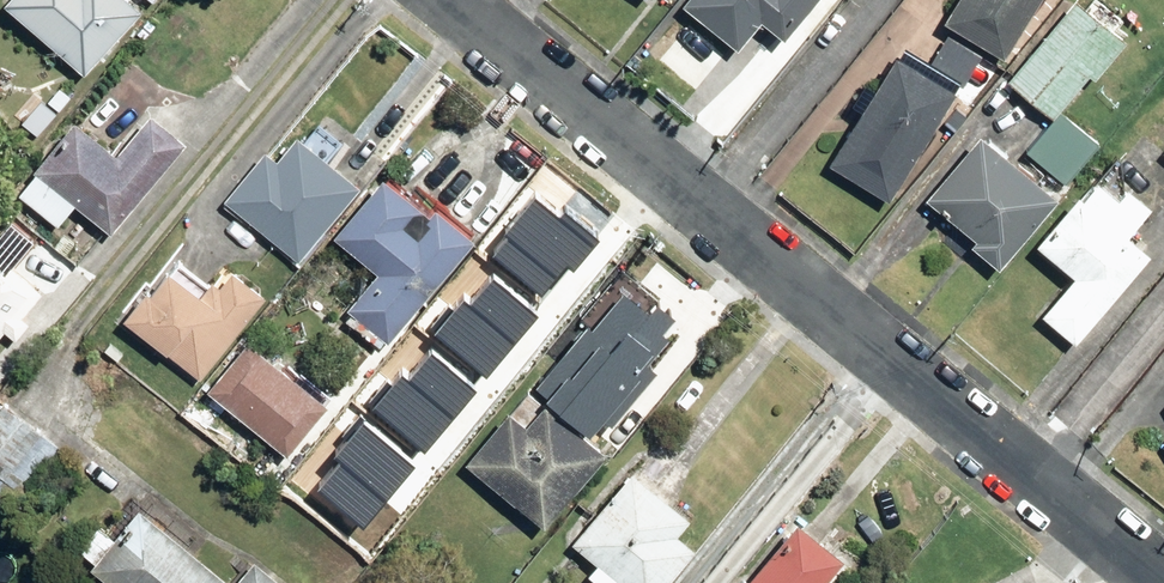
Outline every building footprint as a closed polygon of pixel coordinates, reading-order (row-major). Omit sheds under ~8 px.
[(0,2),(0,8),(81,80),(143,11),(131,0),(2,0),(0,2)] [(680,12),(734,54),(760,21),(781,38),(811,0),(690,0),(680,12)] [(935,24),(1011,64),(1046,0),(948,0),(935,24)] [(926,61),(892,42),(825,163),(887,197),(951,81),(963,88),(981,56),(941,34),(926,61)] [(1062,107),(1021,148),(1052,180),(1093,139),(1062,107)] [(72,124),(16,194),(58,228),(77,205),(114,236),(175,160),(136,129),(113,157),(72,124)] [(1052,197),(977,134),(921,201),(956,230),(943,245),(964,263),(974,251),(993,268),(1052,197)] [(358,188),(298,135),(275,161),(265,152),(233,189),(256,209),(267,196),(315,238),(358,188)] [(1111,195),(1092,177),(1030,244),(1069,279),(1036,316),(1067,345),(1148,258),(1123,235),(1148,208),(1121,184),(1111,195)] [(414,208),(380,180),(329,239),(372,276),(341,312),(384,349),(472,246),(435,214),(414,238),(399,226),(414,208)] [(2,231),(0,233),(0,340),(3,336),(14,345),(30,326),(19,317),(39,292),(11,269),(26,250),(2,231)] [(492,235),(418,326),(458,358),(477,334),(492,346),(466,379),(492,400),(556,320),(544,311),(559,291),(492,235)] [(198,383),(267,297),(225,263),(203,290),(168,262),(121,321),(198,383)] [(611,285),(536,381),(599,431),(649,368),(633,355),(659,322),(611,285)] [(283,374),(246,343),(203,393),(283,461),(336,399),(293,362),(283,374)] [(466,379),(453,368),(410,422),(448,453),(492,400),(466,379)] [(601,454),(525,390),(460,463),(534,530),(601,454)] [(18,493),(55,445),(23,420),(10,437),(0,429),(0,479),(18,493)] [(628,468),(568,543),(594,564),(585,575),(595,582),(661,582),(689,548),(675,537),(690,517),(628,468)] [(63,553),(101,582),(226,582),(136,512),(111,543),(86,523),(63,553)] [(794,523),(741,582),(825,582),(841,564),(794,523)] [(247,557),(227,582),(280,582),(247,557)]
